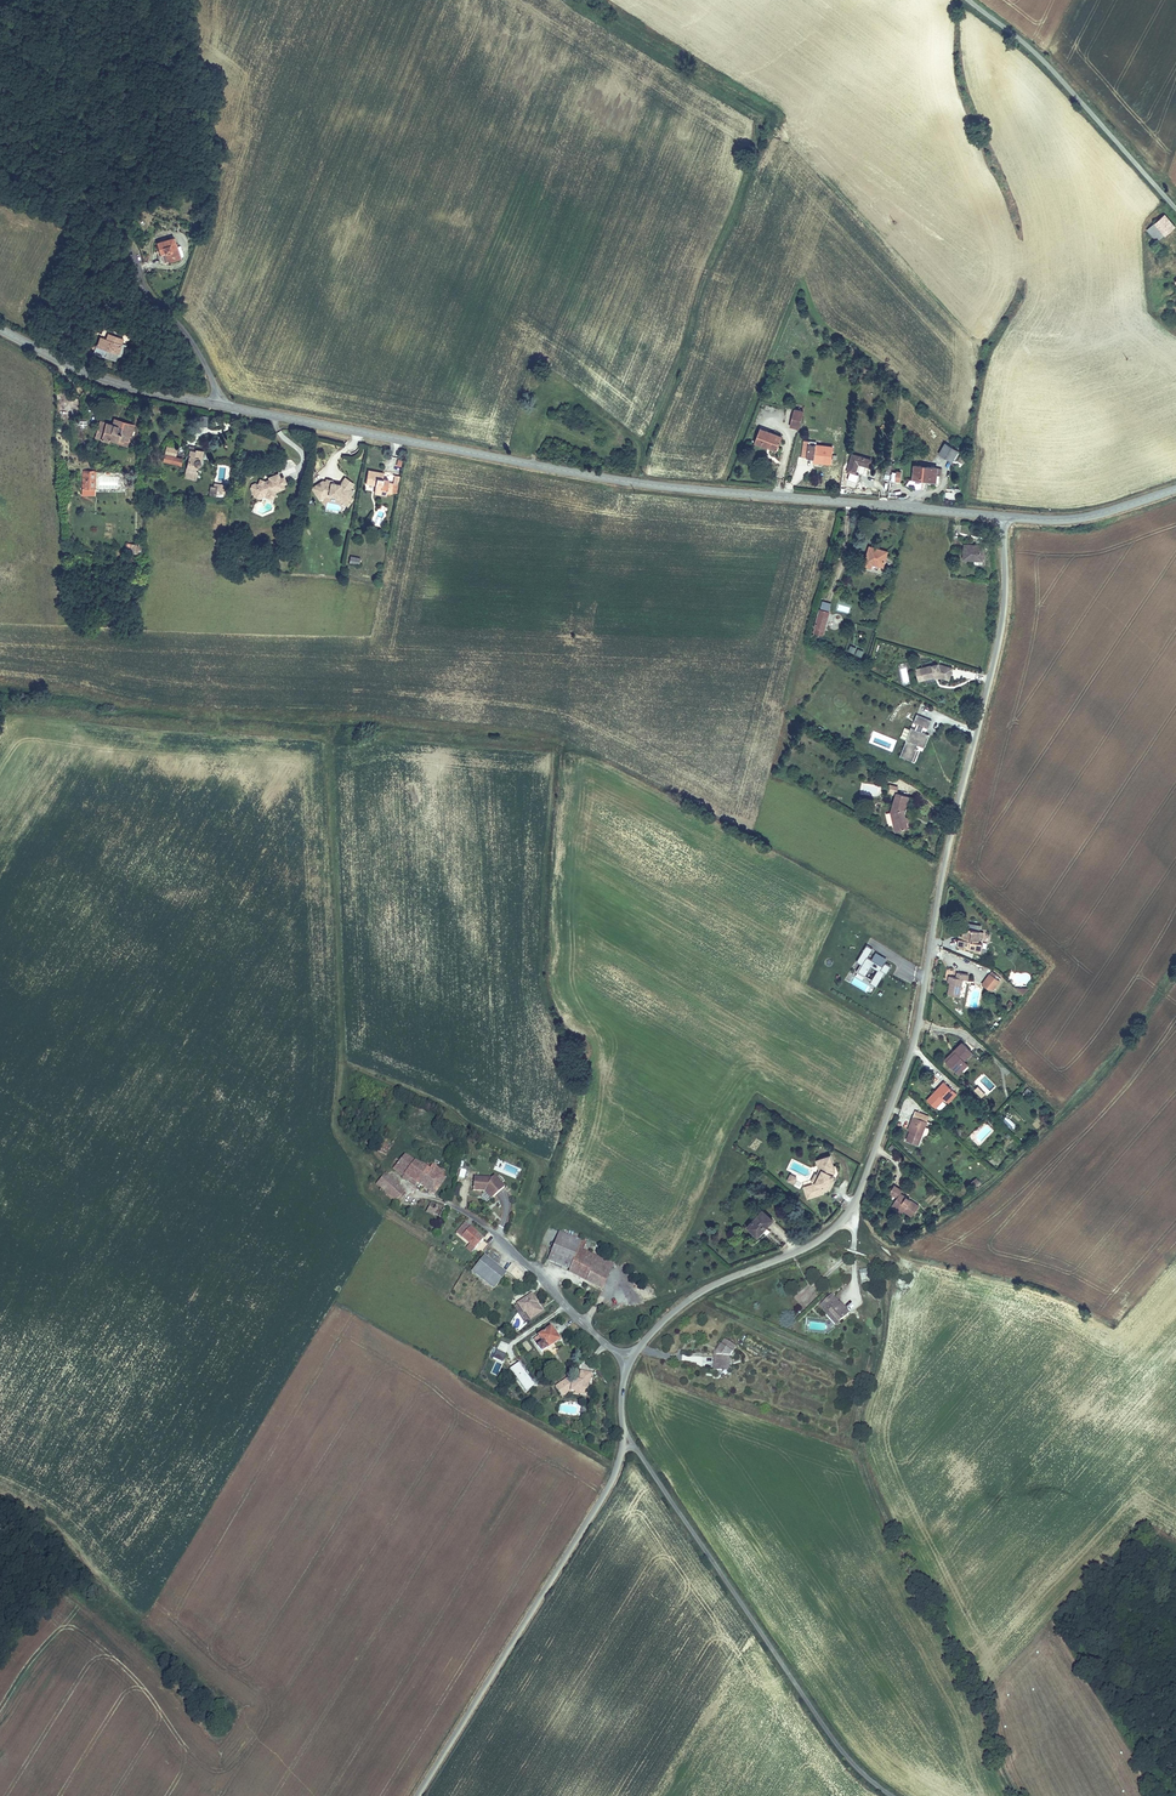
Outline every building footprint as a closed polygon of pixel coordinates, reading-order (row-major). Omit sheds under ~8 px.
[(1175,226),(1165,214),(1156,223),(1165,234),(1175,226)] [(1156,223),(1148,229),(1158,241),(1165,234),(1156,223)] [(175,252),(168,232),(153,238),(156,247),(160,247),(163,255),(175,252)] [(111,335),(107,334),(101,332),(98,339),(96,349),(92,348),(90,357),(102,357),(114,360),(119,346),(122,347),(124,338),(115,335),(111,335)] [(804,412),(795,410),(790,426),(799,429),(804,412)] [(133,422),(120,418),(118,425),(112,424),(101,421),(96,437),(109,440),(110,438),(127,442),(133,422)] [(776,448),(780,437),(760,429),(756,443),(767,448),(769,446),(776,448)] [(818,442),(805,440),(803,457),(815,459),(815,463),(832,465),(834,447),(818,445),(818,442)] [(951,459),(958,449),(946,441),(939,452),(951,459)] [(175,456),(177,446),(166,444),(164,453),(175,456)] [(198,466),(201,450),(188,448),(186,455),(188,456),(186,469),(194,470),(196,465),(198,466)] [(871,465),(872,459),(853,455),(849,472),(857,473),(859,463),(871,465)] [(937,475),(937,467),(915,465),(914,482),(939,485),(940,475),(937,475)] [(281,466),(275,467),(271,490),(277,483),(285,481),(285,477),(288,476),(287,470),(282,471),(281,466)] [(271,490),(275,467),(270,469),(270,472),(264,472),(261,470),(259,475),(257,475),(256,473),(253,474),(252,480),(256,480),(258,484),(263,482),(265,486),(271,490)] [(389,490),(395,491),(396,484),(391,483),(391,479),(383,477),(383,473),(373,470),(371,482),(379,484),(378,491),(388,494),(389,490)] [(92,489),(92,471),(83,472),(84,494),(96,494),(96,489),(92,489)] [(331,478),(327,477),(317,484),(323,493),(329,489),(330,491),(342,494),(352,501),(357,494),(354,492),(357,487),(354,484),(358,479),(350,474),(345,480),(339,479),(339,478),(338,478),(337,478),(336,478),(336,479),(331,478)] [(256,480),(252,480),(255,487),(258,488),(265,486),(263,482),(258,484),(256,480)] [(381,526),(384,512),(379,511),(375,525),(381,526)] [(986,544),(968,542),(966,556),(984,558),(986,544)] [(889,548),(870,543),(866,557),(884,563),(889,548)] [(829,607),(820,604),(815,621),(816,622),(814,627),(822,630),(823,624),(829,607)] [(848,650),(862,656),(864,650),(851,644),(848,650)] [(937,662),(920,666),(922,678),(934,675),(940,674),(940,675),(948,678),(952,667),(937,662)] [(907,667),(899,668),(902,683),(909,681),(907,667)] [(930,719),(916,713),(912,721),(917,723),(923,725),(927,727),(930,719)] [(915,728),(910,726),(905,738),(905,739),(899,754),(912,760),(917,748),(915,747),(916,743),(923,746),(928,733),(921,730),(915,728)] [(865,787),(865,784),(851,782),(850,789),(860,790),(865,787)] [(907,811),(911,796),(899,793),(894,813),(897,830),(909,828),(907,811)] [(972,935),(974,926),(959,924),(959,930),(958,934),(953,933),(951,939),(969,941),(968,944),(977,945),(978,935),(972,935)] [(867,944),(858,961),(862,964),(859,971),(866,974),(871,965),(878,969),(871,982),(878,986),(889,964),(885,962),(887,957),(873,950),(874,948),(867,944)] [(952,970),(948,969),(945,969),(944,975),(947,976),(946,988),(956,989),(957,972),(964,972),(964,967),(953,965),(952,970)] [(989,989),(997,979),(989,971),(981,981),(989,989)] [(961,1041),(953,1049),(955,1051),(946,1060),(955,1069),(964,1060),(963,1059),(971,1050),(961,1041)] [(955,1051),(953,1049),(944,1059),(946,1060),(955,1051)] [(966,1063),(964,1060),(955,1069),(958,1072),(966,1063)] [(979,1081),(990,1092),(996,1086),(985,1075),(979,1081)] [(944,1096),(946,1098),(954,1090),(944,1080),(927,1097),(936,1105),(944,1096)] [(981,1098),(985,1093),(978,1086),(973,1091),(981,1098)] [(954,1090),(946,1098),(948,1101),(956,1093),(954,1090)] [(913,1105),(909,1118),(912,1119),(909,1126),(907,1135),(916,1138),(924,1116),(920,1114),(921,1108),(913,1105)] [(1008,1115),(1003,1118),(1010,1128),(1015,1125),(1008,1115)] [(386,1134),(381,1148),(388,1152),(395,1138),(386,1134)] [(417,1176),(437,1189),(446,1174),(432,1166),(406,1150),(402,1157),(397,1155),(393,1162),(397,1166),(399,1164),(408,1170),(412,1163),(418,1167),(410,1177),(413,1180),(417,1176)] [(836,1150),(825,1154),(828,1164),(822,1178),(811,1182),(814,1192),(829,1187),(832,1183),(833,1183),(839,1170),(838,1169),(841,1165),(836,1150)] [(822,1178),(828,1164),(825,1154),(823,1154),(826,1164),(824,1169),(822,1168),(818,1176),(822,1178)] [(432,1166),(446,1174),(445,1166),(437,1160),(432,1166)] [(404,1173),(410,1177),(418,1167),(412,1163),(408,1170),(399,1164),(397,1166),(404,1171),(404,1173)] [(460,1169),(458,1177),(464,1179),(466,1170),(460,1169)] [(835,1185),(842,1171),(839,1170),(833,1183),(835,1185)] [(379,1183),(395,1195),(400,1190),(405,1193),(409,1187),(388,1171),(379,1183)] [(489,1185),(495,1192),(507,1182),(498,1171),(494,1173),(477,1172),(476,1185),(488,1186),(488,1185),(489,1185)] [(791,1173),(787,1180),(794,1184),(798,1177),(791,1173)] [(975,1188),(980,1181),(974,1177),(970,1185),(975,1188)] [(894,1193),(892,1197),(896,1200),(896,1202),(902,1205),(911,1210),(918,1200),(901,1188),(902,1186),(894,1181),(888,1189),(894,1193)] [(400,1190),(395,1195),(400,1199),(405,1193),(400,1190)] [(896,1200),(892,1197),(889,1200),(900,1208),(902,1205),(896,1202),(896,1200)] [(442,1214),(446,1204),(433,1198),(431,1203),(430,1208),(442,1214)] [(780,1213),(770,1203),(755,1219),(765,1229),(780,1213)] [(478,1244),(485,1235),(464,1221),(458,1229),(478,1244)] [(563,1229),(560,1236),(582,1246),(585,1239),(563,1229)] [(582,1246),(560,1236),(551,1256),(573,1267),(582,1246)] [(478,1250),(483,1252),(488,1243),(483,1241),(478,1250)] [(605,1284),(608,1278),(593,1270),(598,1258),(603,1259),(604,1256),(582,1246),(573,1267),(572,1268),(605,1284)] [(496,1286),(509,1268),(500,1263),(487,1252),(474,1268),(496,1286)] [(608,1278),(615,1261),(604,1256),(603,1259),(598,1258),(593,1270),(608,1278)] [(509,1269),(521,1278),(526,1271),(515,1261),(509,1269)] [(860,1269),(861,1282),(871,1281),(871,1269),(860,1269)] [(531,1292),(516,1302),(529,1321),(544,1311),(531,1292)] [(839,1292),(830,1299),(834,1306),(837,1307),(846,1317),(855,1309),(848,1300),(845,1300),(839,1292)] [(834,1306),(830,1299),(827,1301),(834,1310),(842,1320),(846,1317),(837,1307),(834,1306)] [(561,1337),(553,1326),(537,1338),(545,1349),(561,1337)] [(724,1367),(732,1366),(731,1359),(738,1359),(737,1350),(742,1340),(731,1334),(722,1350),(724,1367)] [(497,1350),(493,1358),(502,1363),(506,1354),(497,1350)] [(526,1392),(536,1385),(519,1362),(509,1369),(526,1392)] [(583,1378),(571,1376),(559,1384),(565,1393),(574,1388),(584,1390),(585,1387),(591,1388),(595,1371),(585,1369),(583,1378)]
